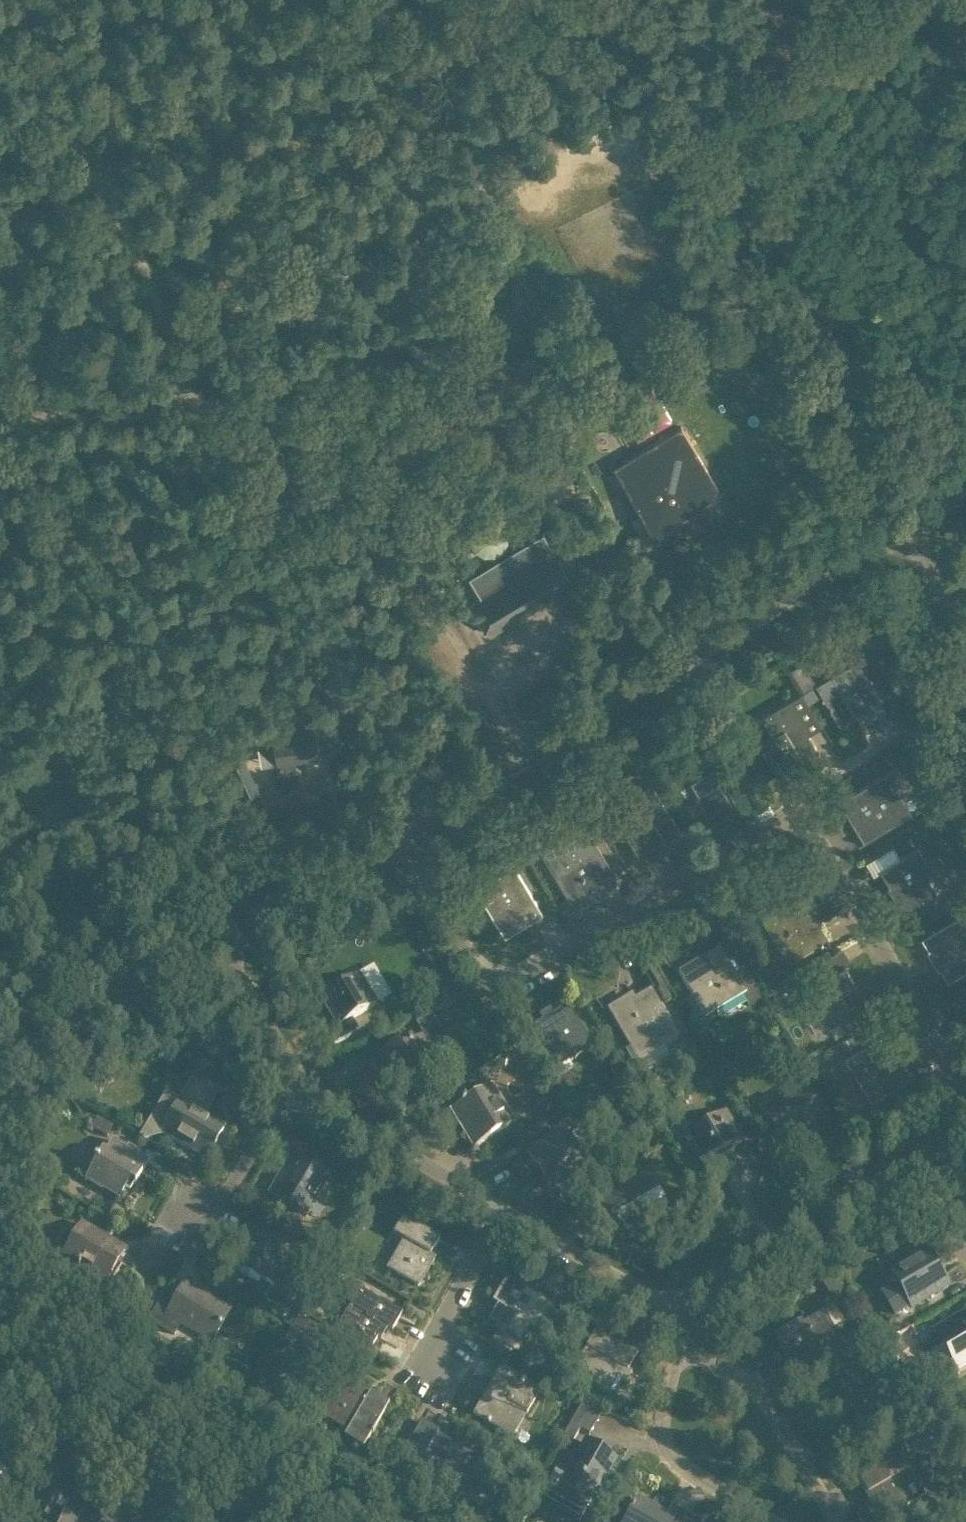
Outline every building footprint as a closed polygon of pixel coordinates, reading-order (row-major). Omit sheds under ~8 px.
[(614,465),(654,533),(722,492),(681,424),(614,465)] [(542,453),(542,451),(542,450),(541,448),(540,447),(540,445),(538,444),(537,444),(535,443),(534,443),(532,443),(531,444),(529,444),(528,445),(527,447),(526,448),(526,450),(526,451),(526,453),(526,454),(527,456),(528,457),(529,458),(531,459),(532,459),(534,459),(535,459),(537,459),(538,458),(540,457),(540,456),(541,454),(542,453)] [(471,601),(489,632),(574,581),(572,578),(585,569),(571,545),(557,553),(552,545),(543,530),(469,575),(481,595),(471,601)] [(857,658),(816,682),(828,703),(828,704),(830,708),(831,707),(840,723),(864,708),(868,716),(886,705),(857,658)] [(816,682),(802,660),(790,667),(804,690),(813,684),(816,682)] [(922,676),(927,685),(939,677),(934,668),(922,676)] [(759,742),(766,754),(776,771),(802,756),(801,755),(817,746),(789,699),(762,715),(773,733),(759,742)] [(323,721),(312,723),(273,730),(278,762),(283,761),(283,764),(280,764),(280,767),(277,773),(290,782),(301,768),(295,764),(295,762),(295,759),(318,755),(328,753),(323,721)] [(914,754),(926,747),(919,736),(907,743),(914,754)] [(750,787),(724,744),(708,754),(715,765),(691,780),(700,794),(697,795),(708,813),(750,787)] [(244,759),(229,765),(242,795),(257,788),(244,759)] [(895,781),(898,779),(895,774),(891,777),(887,771),(897,765),(897,764),(839,799),(863,839),(858,842),(859,843),(913,811),(895,781)] [(680,828),(669,811),(650,780),(623,797),(634,815),(620,823),(629,837),(639,854),(665,838),(665,837),(680,828)] [(542,847),(541,847),(543,850),(560,878),(570,895),(600,877),(596,871),(608,864),(598,847),(594,841),(585,826),(598,818),(597,815),(583,793),(570,802),(582,822),(542,847)] [(541,847),(542,847),(532,830),(518,837),(530,859),(541,852),(543,850),(541,847)] [(515,838),(504,844),(503,844),(510,855),(521,849),(519,845),(515,838)] [(905,908),(922,898),(936,889),(921,864),(927,860),(917,845),(898,857),(880,867),(905,908)] [(476,886),(499,925),(505,934),(524,923),(523,919),(529,916),(525,909),(537,902),(514,864),(476,886)] [(786,959),(822,939),(828,935),(802,892),(762,916),(772,933),(786,959)] [(731,905),(739,919),(753,911),(745,897),(731,905)] [(939,925),(922,936),(930,949),(932,948),(942,964),(939,965),(948,979),(965,969),(965,968),(965,920),(961,912),(939,925)] [(705,1018),(742,996),(748,1007),(762,1000),(750,980),(741,985),(730,966),(720,949),(679,974),(689,991),(705,1018)] [(844,962),(827,973),(804,987),(814,1003),(822,998),(836,1021),(839,1019),(846,1030),(858,1022),(851,1011),(868,1001),(867,999),(863,1002),(849,980),(853,978),(844,962)] [(782,965),(766,968),(768,978),(784,976),(782,965)] [(335,1045),(352,1035),(358,1031),(351,1019),(376,1005),(368,992),(358,975),(321,998),(338,1027),(327,1033),(335,1045)] [(440,1000),(452,993),(447,985),(435,992),(440,1000)] [(672,1000),(665,986),(660,989),(657,991),(664,1005),(672,1000)] [(679,1038),(661,1007),(651,990),(612,1014),(609,1009),(607,1010),(617,1027),(630,1049),(638,1045),(645,1057),(679,1038)] [(527,1032),(537,1049),(551,1072),(592,1047),(568,1007),(527,1032)] [(417,1078),(434,1067),(440,1064),(430,1048),(446,1039),(431,1015),(417,1023),(425,1036),(400,1052),(396,1045),(373,1059),(390,1087),(414,1073),(417,1078)] [(852,1033),(841,1040),(846,1048),(856,1041),(852,1033)] [(824,1048),(819,1040),(802,1049),(807,1058),(824,1048)] [(223,1046),(207,1054),(220,1082),(231,1063),(223,1046)] [(194,1077),(187,1090),(173,1082),(164,1097),(178,1105),(162,1133),(207,1159),(225,1128),(204,1116),(211,1105),(218,1092),(194,1077)] [(474,1148),(491,1138),(514,1123),(491,1086),(451,1110),(451,1111),(454,1110),(462,1123),(459,1125),(474,1148)] [(761,1111),(773,1131),(784,1148),(804,1136),(802,1134),(822,1121),(824,1124),(825,1123),(802,1086),(761,1111)] [(570,1107),(566,1100),(560,1098),(552,1102),(559,1114),(570,1107)] [(549,1101),(535,1110),(542,1121),(544,1124),(558,1115),(549,1101)] [(743,1142),(732,1125),(725,1112),(684,1137),(691,1150),(702,1167),(743,1142)] [(107,1138),(113,1127),(97,1118),(91,1129),(107,1138)] [(651,1136),(657,1145),(665,1141),(659,1131),(651,1136)] [(562,1198),(556,1188),(586,1170),(563,1132),(543,1144),(526,1154),(536,1171),(542,1167),(561,1199),(562,1198)] [(769,1138),(760,1143),(768,1157),(778,1151),(769,1138)] [(149,1162),(132,1152),(112,1141),(106,1152),(102,1150),(88,1177),(104,1186),(122,1196),(129,1183),(135,1186),(149,1162)] [(282,1172),(269,1193),(307,1215),(330,1176),(304,1160),(293,1179),(282,1172)] [(601,1202),(619,1233),(634,1224),(636,1227),(638,1225),(634,1219),(649,1210),(651,1214),(668,1204),(649,1173),(601,1202)] [(391,1207),(397,1196),(384,1187),(383,1188),(377,1199),(391,1207)] [(403,1218),(393,1235),(405,1243),(389,1269),(418,1287),(432,1264),(427,1261),(440,1240),(403,1218)] [(82,1225),(62,1260),(109,1287),(122,1264),(117,1260),(120,1255),(122,1256),(125,1250),(82,1225)] [(228,1264),(245,1274),(258,1282),(261,1278),(275,1287),(296,1253),(268,1236),(250,1226),(236,1251),(239,1253),(232,1265),(229,1263),(228,1264)] [(299,1236),(295,1244),(305,1249),(309,1242),(299,1236)] [(885,1295),(895,1312),(896,1314),(910,1306),(911,1308),(930,1297),(948,1287),(947,1286),(943,1288),(932,1271),(937,1268),(920,1240),(919,1241),(925,1251),(890,1272),(898,1287),(885,1295)] [(829,1272),(819,1279),(826,1291),(837,1284),(829,1272)] [(539,1334),(545,1324),(555,1307),(507,1279),(498,1294),(503,1297),(488,1323),(522,1343),(530,1329),(539,1334)] [(166,1291),(149,1320),(175,1335),(181,1324),(212,1342),(230,1311),(185,1285),(172,1306),(162,1300),(167,1291),(166,1291)] [(360,1290),(333,1335),(368,1355),(378,1338),(382,1340),(382,1339),(376,1335),(382,1325),(393,1331),(402,1315),(360,1290)] [(841,1341),(833,1329),(823,1312),(800,1326),(798,1323),(773,1337),(795,1374),(819,1359),(817,1355),(841,1341)] [(947,1324),(932,1333),(957,1374),(965,1369),(965,1317),(964,1314),(947,1324)] [(297,1321),(293,1329),(312,1340),(318,1329),(299,1318),(297,1321)] [(292,1329),(286,1340),(292,1343),(299,1342),(303,1335),(292,1329)] [(597,1331),(586,1348),(573,1373),(592,1384),(610,1394),(611,1393),(606,1390),(614,1376),(623,1381),(638,1355),(597,1331)] [(890,1362),(900,1356),(903,1345),(897,1335),(881,1345),(890,1362)] [(542,1391),(518,1378),(501,1368),(473,1416),(501,1432),(515,1408),(528,1415),(542,1391)] [(861,1376),(838,1389),(837,1390),(813,1405),(814,1406),(815,1407),(821,1418),(826,1426),(851,1411),(867,1438),(884,1427),(891,1424),(861,1376)] [(320,1386),(310,1403),(307,1408),(348,1432),(345,1437),(364,1449),(374,1431),(389,1404),(370,1393),(367,1399),(359,1394),(360,1392),(340,1380),(341,1379),(339,1379),(333,1389),(332,1389),(331,1392),(320,1386)] [(549,1379),(544,1388),(559,1397),(564,1389),(549,1379)] [(589,1432),(598,1411),(580,1403),(571,1423),(589,1432)] [(91,1407),(89,1411),(91,1415),(95,1417),(99,1416),(101,1411),(99,1407),(95,1405),(91,1407)] [(954,1412),(955,1413),(957,1412),(965,1428),(965,1405),(954,1412)] [(909,1416),(897,1422),(901,1430),(914,1424),(909,1416)] [(412,1441),(400,1461),(425,1476),(426,1475),(441,1484),(436,1494),(456,1505),(465,1490),(464,1489),(452,1482),(459,1471),(469,1454),(444,1440),(443,1442),(436,1438),(437,1436),(439,1433),(433,1430),(426,1426),(422,1424),(412,1441)] [(571,1425),(560,1442),(570,1448),(573,1444),(581,1431),(571,1425)] [(68,1448),(76,1434),(70,1430),(62,1444),(68,1448)] [(586,1445),(576,1462),(565,1480),(555,1474),(540,1500),(578,1521),(579,1521),(581,1518),(587,1508),(588,1508),(605,1479),(615,1462),(594,1450),(586,1445)] [(898,1513),(925,1497),(923,1493),(925,1491),(919,1480),(916,1481),(900,1455),(859,1480),(867,1495),(865,1496),(865,1497),(871,1494),(878,1504),(874,1506),(883,1520),(880,1521),(883,1521),(898,1513)] [(6,1486),(4,1484),(12,1475),(0,1465),(0,1494),(6,1486)] [(41,1496),(33,1514),(46,1520),(45,1521),(78,1521),(61,1514),(67,1500),(43,1490),(41,1496)] [(626,1521),(673,1521),(678,1513),(667,1506),(662,1503),(657,1512),(651,1508),(638,1501),(634,1508),(626,1521)] [(690,1520),(678,1513),(673,1521),(694,1521),(690,1520)]
